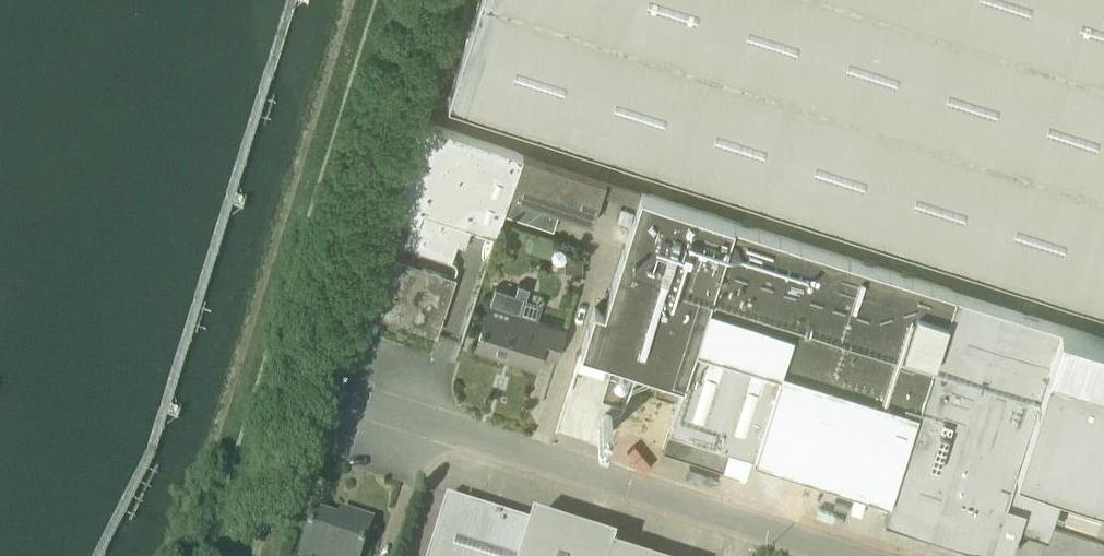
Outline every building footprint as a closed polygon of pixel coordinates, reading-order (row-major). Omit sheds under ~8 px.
[(449,100),(1103,307),(1103,0),(481,0),(449,100)] [(458,244),(466,247),(472,226),(498,234),(505,213),(524,155),(422,121),(390,217),(412,224),(404,246),(452,262),(458,244)] [(524,155),(505,213),(554,229),(559,212),(593,224),(607,182),(524,155)] [(642,193),(637,208),(605,309),(595,306),(582,349),(684,382),(734,222),(642,193)] [(872,265),(734,222),(684,382),(663,449),(722,467),(729,447),(755,455),(784,367),(835,383),(872,265)] [(455,279),(423,268),(390,257),(372,311),(389,317),(391,311),(420,320),(418,327),(436,333),(455,279)] [(571,258),(572,271),(583,271),(583,258),(571,258)] [(955,291),(872,265),(835,383),(918,409),(955,291)] [(556,358),(565,329),(531,318),(529,324),(517,320),(524,297),(526,298),(530,287),(519,283),(516,293),(496,287),(477,347),(537,366),(541,353),(556,358)] [(1008,555),(1010,555),(1021,520),(1046,528),(1061,481),(1103,495),(1103,337),(1062,324),(955,291),(918,409),(919,410),(885,517),(1008,555)] [(371,312),(365,331),(379,335),(385,316),(371,312)] [(836,435),(823,476),(869,491),(882,449),(836,435)] [(616,549),(533,522),(532,525),(447,498),(429,555),(614,555),(616,549)] [(301,555),(361,555),(372,521),(355,515),(352,525),(315,512),(301,555)]
